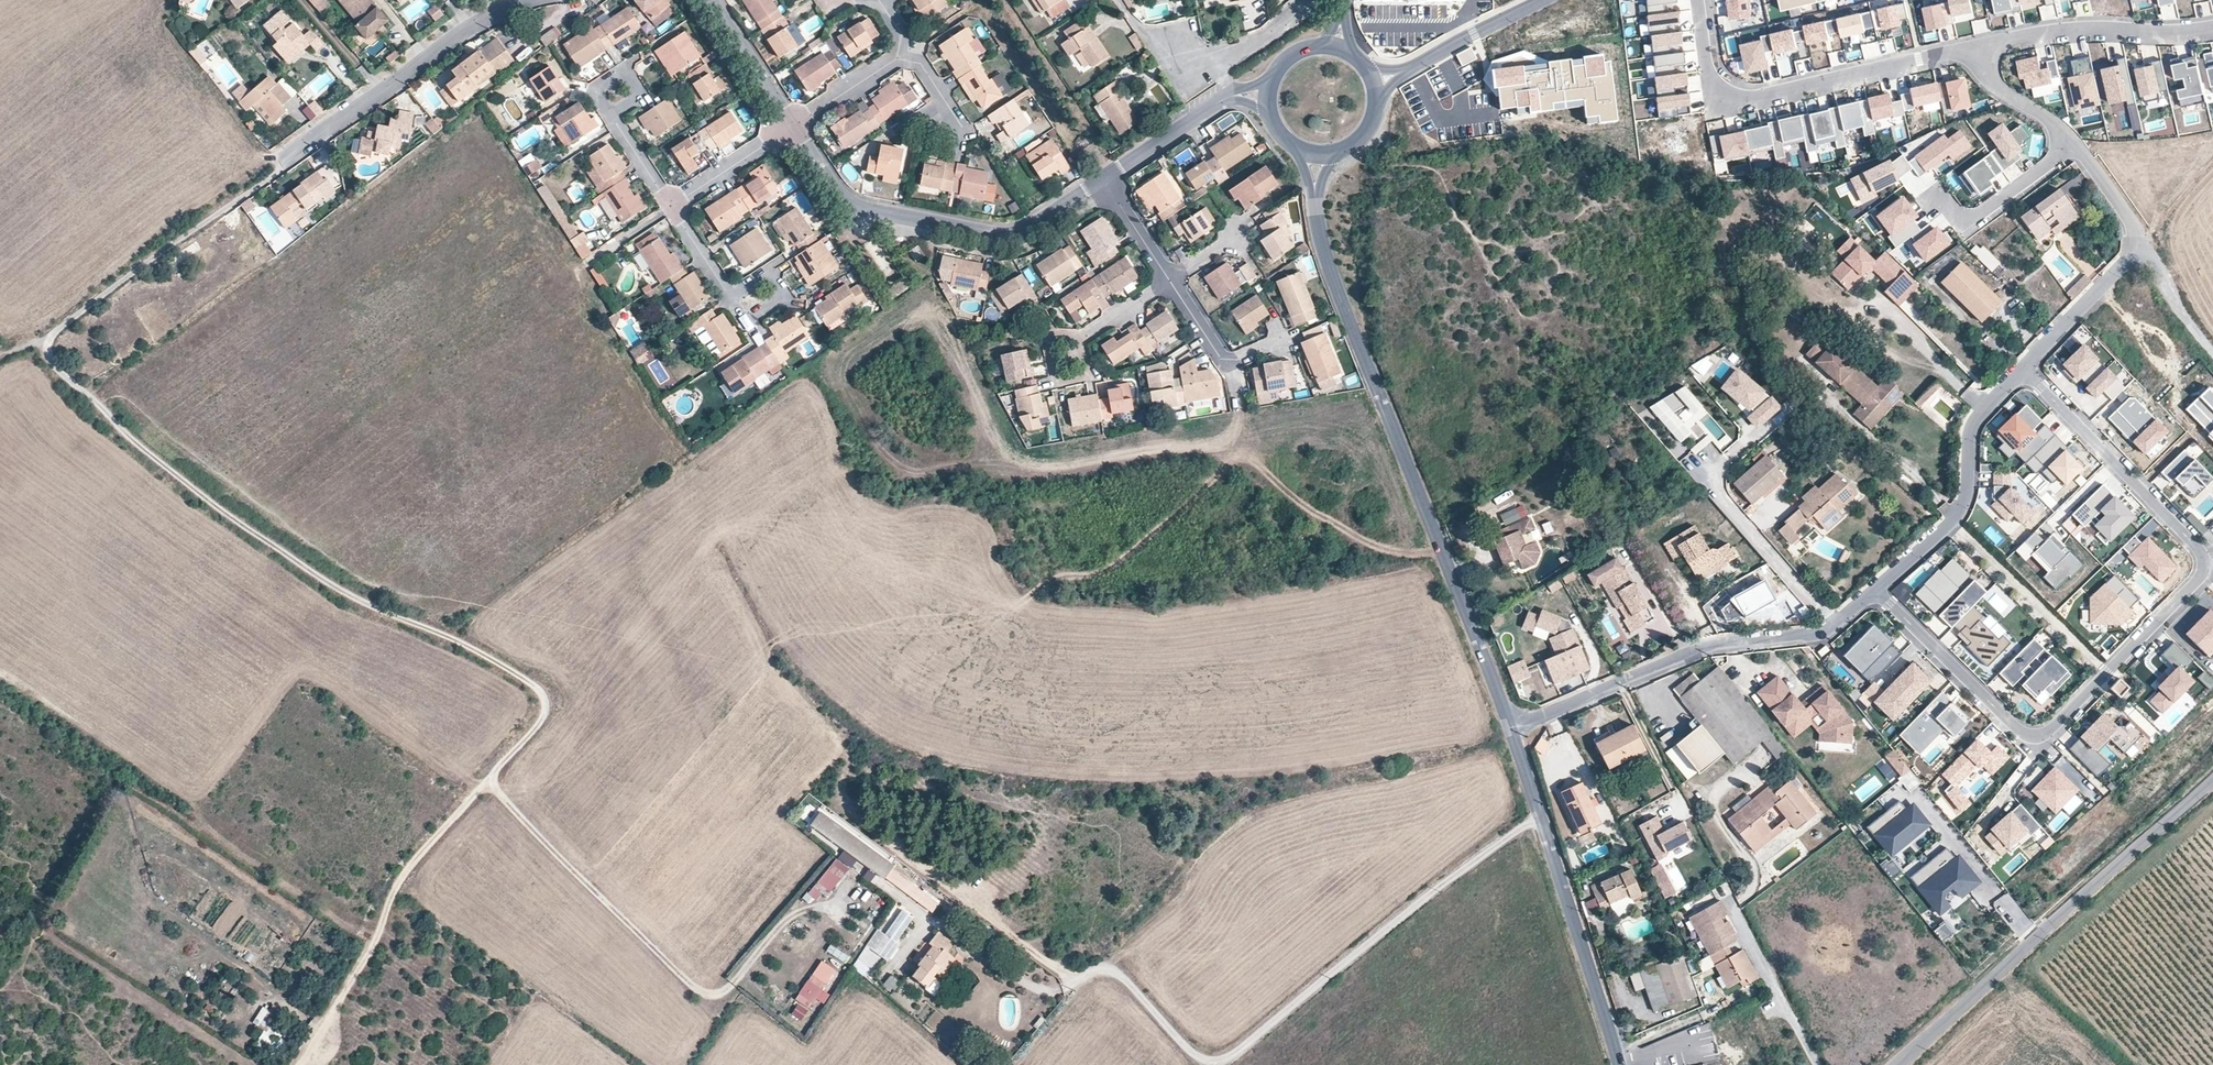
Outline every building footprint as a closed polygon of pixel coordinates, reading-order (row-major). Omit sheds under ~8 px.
[(238,9),(251,0),(231,0),(238,9)] [(319,13),(328,7),(324,0),(311,0),(319,13)] [(370,0),(338,0),(357,24),(355,26),(366,39),(388,21),(370,0)] [(650,21),(668,7),(670,5),(666,0),(633,0),(650,21)] [(778,9),(772,0),(742,0),(757,24),(778,9)] [(945,0),(907,0),(916,14),(919,13),(925,21),(948,5),(945,0)] [(1062,0),(1031,0),(1040,14),(1047,10),(1062,0)] [(1047,10),(1052,18),(1070,7),(1066,0),(1062,0),(1047,10)] [(1665,14),(1664,6),(1677,4),(1677,0),(1646,0),(1648,17),(1665,14)] [(1731,12),(1732,21),(1755,17),(1753,0),(1729,0),(1731,12)] [(1781,11),(1826,0),(1779,0),(1781,11)] [(1950,1),(1953,15),(1973,10),(1971,0),(1949,0),(1950,1)] [(1996,13),(2013,9),(2014,12),(2022,11),(2021,2),(2020,0),(1993,0),(1996,13)] [(2160,9),(2169,7),(2176,5),(2175,0),(2158,0),(2160,9)] [(1950,1),(1924,7),(1929,30),(1946,26),(1946,25),(1955,23),(1953,15),(1950,1)] [(1871,10),(1871,11),(1875,28),(1876,32),(1892,28),(1901,26),(1900,21),(1909,19),(1905,3),(1871,10)] [(435,22),(445,15),(438,4),(428,11),(435,22)] [(627,37),(641,28),(627,7),(593,29),(606,49),(613,45),(627,37)] [(656,27),(673,13),(668,7),(650,21),(656,27)] [(304,36),(282,10),(264,26),(278,43),(273,47),(284,59),(297,48),(301,53),(310,44),(317,51),(323,46),(310,30),(304,36)] [(1871,11),(1838,19),(1841,32),(1842,37),(1857,33),(1865,31),(1865,30),(1875,28),(1871,11)] [(258,22),(251,13),(240,21),(247,30),(258,22)] [(1651,37),(1668,35),(1667,26),(1680,24),(1679,18),(1678,13),(1665,14),(1648,17),(1651,37)] [(798,46),(785,27),(788,25),(783,16),(761,31),(779,58),(798,46)] [(837,37),(850,58),(861,51),(859,48),(871,41),(870,40),(879,34),(868,17),(837,37)] [(1975,36),(1990,31),(1987,18),(1971,23),(1975,36)] [(1838,19),(1804,26),(1805,29),(1807,40),(1808,43),(1819,41),(1829,38),(1829,35),(1841,32),(1838,19)] [(806,40),(794,21),(788,25),(785,27),(798,46),(806,40)] [(1091,67),(1108,57),(1096,38),(1092,41),(1088,37),(1083,29),(1078,22),(1063,32),(1068,39),(1060,44),(1068,57),(1079,49),(1091,67)] [(606,49),(591,26),(563,44),(578,68),(606,49)] [(1096,38),(1088,26),(1083,29),(1088,37),(1092,41),(1096,38)] [(976,56),(968,43),(973,39),(965,28),(938,46),(943,53),(940,55),(944,61),(947,59),(954,70),(952,72),(957,80),(979,65),(981,64),(976,56)] [(552,29),(541,38),(547,46),(558,37),(552,29)] [(1792,29),(1771,34),(1775,50),(1775,53),(1788,50),(1797,48),(1796,43),(1807,40),(1805,29),(1793,32),(1792,29)] [(704,64),(684,32),(654,51),(671,77),(675,74),(679,81),(687,76),(701,66),(704,64)] [(1144,45),(1135,33),(1128,37),(1136,50),(1144,45)] [(1654,58),(1671,55),(1669,47),(1683,45),(1682,39),(1681,33),(1668,35),(1651,37),(1654,58)] [(1743,51),(1748,72),(1769,67),(1766,52),(1775,50),(1771,34),(1771,33),(1761,36),(1762,40),(1742,44),(1743,51)] [(627,37),(613,45),(617,51),(630,43),(627,37)] [(840,52),(831,37),(824,42),(829,48),(834,56),(840,52)] [(516,63),(497,38),(452,72),(457,78),(439,92),(451,108),(491,77),(493,79),(516,63)] [(984,52),(975,38),(973,39),(968,43),(976,56),(984,52)] [(864,57),(876,49),(871,41),(859,48),(861,51),(864,57)] [(197,46),(189,52),(200,65),(208,60),(197,46)] [(288,64),(301,53),(297,48),(284,59),(288,64)] [(834,71),(841,67),(829,48),(794,71),(807,91),(812,92),(821,85),(820,83),(835,73),(834,71)] [(1471,48),(1456,55),(1462,66),(1476,59),(1471,48)] [(389,63),(399,56),(395,51),(385,58),(389,63)] [(2210,53),(2204,55),(2212,93),(2212,92),(2212,53),(2210,53)] [(1671,55),(1654,58),(1657,78),(1674,76),(1672,67),(1685,65),(1685,59),(1684,54),(1671,55)] [(1601,55),(1601,56),(1583,59),(1583,57),(1582,57),(1583,59),(1583,65),(1571,67),(1570,60),(1548,63),(1549,70),(1536,71),(1535,65),(1535,62),(1522,57),(1500,64),(1501,69),(1491,70),(1491,71),(1493,71),(1495,88),(1493,88),(1494,89),(1498,88),(1500,110),(1517,108),(1518,115),(1530,113),(1530,114),(1531,114),(1530,113),(1540,112),(1540,113),(1541,113),(1541,112),(1554,110),(1553,104),(1583,100),(1584,107),(1586,118),(1598,117),(1599,123),(1599,124),(1617,121),(1609,62),(1603,63),(1602,55),(1601,55)] [(2090,55),(2071,60),(2075,77),(2070,78),(2074,96),(2075,96),(2078,107),(2092,104),(2092,106),(2101,104),(2090,55)] [(2027,60),(2016,62),(2020,78),(2024,76),(2027,88),(2052,82),(2051,77),(2059,75),(2055,60),(2047,62),(2049,68),(2041,70),(2038,57),(2027,60)] [(2136,103),(2126,58),(2121,59),(2118,60),(2119,63),(2121,75),(2115,76),(2113,70),(2104,73),(2111,103),(2127,100),(2128,105),(2136,103)] [(2206,102),(2196,58),(2186,60),(2187,64),(2181,65),(2180,61),(2179,58),(2176,59),(2171,60),(2176,80),(2185,78),(2187,88),(2178,90),(2181,103),(2196,100),(2197,104),(2206,102)] [(1583,59),(1570,60),(1571,67),(1583,65),(1583,59)] [(2160,92),(2169,90),(2162,59),(2155,61),(2152,62),(2152,64),(2146,66),(2136,68),(2144,102),(2161,98),(2160,92)] [(712,71),(706,63),(704,64),(701,66),(707,75),(709,73),(712,71)] [(1548,63),(1535,65),(1536,71),(1549,70),(1548,63)] [(2102,67),(2104,73),(2113,70),(2115,76),(2121,75),(2119,63),(2102,67)] [(1002,96),(991,78),(989,80),(979,65),(957,80),(961,85),(965,82),(974,97),(982,109),(1002,96)] [(529,80),(545,103),(565,90),(550,66),(529,80)] [(728,86),(721,74),(713,79),(709,73),(707,75),(701,66),(687,76),(693,85),(703,100),(704,102),(728,86)] [(1657,78),(1655,78),(1658,99),(1676,96),(1675,87),(1688,85),(1687,79),(1687,74),(1674,76),(1657,78)] [(276,84),(269,76),(249,93),(240,102),(239,102),(247,111),(253,106),(258,102),(276,122),(288,112),(283,107),(292,99),(278,83),(276,84)] [(298,93),(284,78),(278,83),(292,99),(298,93)] [(1946,82),(1936,84),(1937,87),(1942,108),(1943,115),(1952,113),(1952,111),(1969,107),(1963,80),(1946,83),(1946,82)] [(870,97),(871,100),(896,85),(894,82),(870,97)] [(974,97),(965,82),(961,85),(970,100),(974,97)] [(1119,134),(1138,121),(1126,103),(1112,82),(1092,95),(1098,104),(1094,107),(1104,123),(1109,120),(1119,134)] [(871,100),(866,104),(869,109),(879,124),(917,99),(909,88),(907,89),(903,83),(897,87),(896,85),(871,100)] [(240,102),(249,93),(241,84),(232,92),(240,102)] [(703,100),(693,85),(686,89),(696,104),(703,100)] [(1919,91),(1901,95),(1902,101),(1906,116),(1942,108),(1937,87),(1919,91)] [(1658,99),(1656,99),(1659,119),(1679,117),(1678,107),(1691,106),(1690,99),(1689,95),(1676,96),(1658,99)] [(1906,116),(1902,101),(1892,104),(1890,96),(1883,98),(1868,101),(1872,121),(1894,116),(1895,119),(1906,116)] [(650,129),(656,137),(681,121),(667,99),(638,117),(648,131),(650,129)] [(1029,124),(1013,99),(987,115),(993,124),(994,123),(998,120),(1004,129),(1000,132),(995,135),(1001,143),(1029,124)] [(1554,110),(1584,107),(1583,100),(1553,104),(1554,110)] [(1866,137),(1875,135),(1872,121),(1868,101),(1859,103),(1852,104),(1851,102),(1838,105),(1838,108),(1844,132),(1864,127),(1866,137)] [(276,122),(258,102),(253,106),(271,126),(276,122)] [(324,112),(315,102),(309,106),(318,116),(324,112)] [(555,118),(572,143),(598,126),(593,117),(590,119),(579,102),(555,118)] [(2138,105),(2129,105),(2130,130),(2140,130),(2138,105)] [(318,116),(309,106),(304,111),(311,120),(318,116)] [(1844,132),(1838,108),(1833,109),(1829,110),(1829,111),(1830,114),(1810,119),(1815,140),(1835,136),(1836,141),(1838,149),(1847,147),(1844,132)] [(542,125),(555,116),(550,109),(537,117),(542,125)] [(879,124),(869,109),(862,113),(860,110),(846,119),(845,117),(830,127),(844,148),(879,125),(879,124)] [(710,151),(743,130),(730,111),(698,132),(707,146),(710,151)] [(409,140),(414,115),(399,112),(398,120),(391,119),(389,128),(378,126),(377,131),(374,130),(374,133),(368,132),(367,139),(363,138),(360,153),(371,156),(372,151),(389,155),(393,137),(409,140)] [(1778,121),(1783,144),(1804,139),(1805,143),(1807,154),(1818,151),(1816,145),(1815,140),(1810,119),(1810,116),(1809,114),(1804,116),(1800,117),(1800,119),(1793,121),(1793,118),(1792,114),(1777,118),(1778,121)] [(441,129),(432,118),(425,124),(434,134),(441,129)] [(572,143),(555,118),(552,120),(557,128),(554,131),(565,148),(572,143)] [(1004,129),(998,120),(994,123),(1000,132),(1004,129)] [(256,127),(251,121),(246,124),(251,131),(256,127)] [(1745,134),(1749,152),(1773,146),(1774,150),(1776,160),(1786,158),(1784,147),(1783,144),(1778,121),(1768,124),(1769,127),(1770,129),(1763,130),(1763,128),(1762,125),(1744,129),(1745,134)] [(1990,154),(1990,155),(2003,173),(2015,164),(2022,159),(2018,154),(2015,150),(2018,148),(2031,139),(2021,125),(2008,134),(2002,125),(1988,135),(1998,148),(1990,154)] [(707,146),(698,132),(671,149),(687,174),(698,167),(691,157),(707,146)] [(1960,132),(1948,141),(1945,136),(1908,164),(1913,170),(1920,179),(1927,174),(1925,171),(1934,164),(1947,154),(1952,161),(1971,147),(1960,132)] [(1224,171),(1252,153),(1239,133),(1230,139),(1228,136),(1209,148),(1214,156),(1224,171)] [(1730,133),(1710,138),(1714,156),(1724,153),(1729,152),(1730,158),(1749,153),(1749,152),(1745,134),(1739,135),(1734,136),(1731,137),(1730,133)] [(1835,136),(1815,140),(1816,145),(1836,141),(1835,136)] [(1061,174),(1070,168),(1051,139),(1025,156),(1041,179),(1057,169),(1061,174)] [(1783,144),(1784,147),(1805,143),(1804,139),(1783,144)] [(621,172),(626,168),(618,155),(615,157),(607,144),(587,157),(594,167),(604,183),(598,187),(602,193),(625,178),(621,172)] [(883,175),(898,178),(903,150),(880,145),(878,157),(869,156),(866,172),(883,175)] [(1773,146),(1749,152),(1749,153),(1750,155),(1774,150),(1773,146)] [(1729,152),(1724,153),(1726,161),(1750,156),(1750,155),(1749,153),(1730,158),(1729,152)] [(1990,155),(1959,177),(1965,186),(1970,182),(1980,196),(1985,192),(1990,188),(1987,185),(1990,182),(2003,173),(1990,155)] [(1214,178),(1219,184),(1228,178),(1224,171),(1214,156),(1204,162),(1203,161),(1184,173),(1195,190),(1214,178)] [(1908,164),(1902,156),(1890,165),(1889,163),(1852,181),(1863,203),(1876,197),(1874,193),(1886,187),(1885,184),(1897,178),(1898,182),(1906,176),(1913,170),(1908,164)] [(542,167),(538,160),(524,169),(529,176),(542,167)] [(945,165),(946,162),(936,160),(935,166),(945,168),(945,165)] [(987,183),(989,172),(965,167),(966,165),(957,163),(956,168),(950,198),(953,199),(954,194),(959,196),(962,196),(971,198),(993,203),(996,185),(987,183)] [(950,198),(956,168),(945,165),(945,168),(935,166),(924,164),(919,186),(948,191),(946,198),(950,198)] [(1237,199),(1244,211),(1260,200),(1258,197),(1277,184),(1265,165),(1230,189),(1237,199)] [(752,179),(765,171),(762,166),(749,174),(752,179)] [(604,183),(594,167),(586,172),(596,188),(598,187),(604,183)] [(325,179),(319,171),(303,182),(304,184),(271,206),(283,223),(315,201),(323,196),(326,200),(337,192),(327,177),(325,179)] [(749,210),(778,191),(765,171),(736,190),(749,210)] [(1174,203),(1180,199),(1162,172),(1141,186),(1159,213),(1157,214),(1161,221),(1179,210),(1174,203)] [(897,184),(898,178),(883,175),(882,181),(897,184)] [(633,196),(628,187),(630,186),(625,178),(602,193),(591,201),(594,205),(598,202),(605,197),(617,216),(622,223),(643,210),(633,196)] [(1885,184),(1886,187),(1898,182),(1897,178),(1885,184)] [(1970,182),(1965,186),(1975,199),(1980,196),(1970,182)] [(537,189),(546,202),(554,197),(546,184),(537,189)] [(1159,213),(1141,186),(1134,191),(1152,218),(1157,214),(1159,213)] [(741,215),(749,210),(736,190),(735,189),(704,210),(719,232),(743,217),(741,215)] [(1237,199),(1230,189),(1227,191),(1234,201),(1237,199)] [(2059,223),(2075,212),(2058,189),(2020,217),(2034,236),(2048,226),(2056,219),(2059,223)] [(647,207),(638,193),(633,196),(643,210),(647,207)] [(567,217),(554,197),(546,202),(558,222),(567,217)] [(617,216),(605,197),(598,202),(610,220),(617,216)] [(257,207),(251,198),(242,204),(247,213),(257,207)] [(1911,209),(1902,198),(1880,214),(1894,232),(1891,234),(1887,237),(1896,248),(1911,237),(1921,230),(1910,217),(1912,215),(1910,213),(1909,211),(1911,209)] [(318,206),(315,201),(283,223),(286,228),(318,206)] [(1266,220),(1279,212),(1274,205),(1261,213),(1266,220)] [(1214,220),(1205,206),(1199,210),(1211,229),(1214,226),(1214,220)] [(818,241),(796,207),(777,219),(794,247),(796,245),(801,252),(818,241)] [(1192,241),(1211,229),(1199,210),(1173,228),(1178,236),(1182,233),(1186,231),(1192,241)] [(1294,249),(1279,228),(1286,223),(1279,212),(1266,220),(1259,225),(1264,233),(1260,235),(1263,239),(1259,241),(1264,248),(1262,250),(1270,262),(1280,255),(1286,265),(1298,257),(1298,256),(1305,251),(1301,245),(1294,249)] [(2055,236),(2079,218),(2075,212),(2059,223),(2050,229),(2051,230),(2055,236)] [(1894,232),(1880,214),(1877,217),(1891,234),(1894,232)] [(1114,245),(1118,242),(1101,216),(1079,231),(1090,249),(1085,252),(1095,268),(1118,252),(1114,245)] [(579,235),(567,217),(558,222),(570,240),(579,235)] [(1929,223),(1921,230),(1911,237),(1916,243),(1914,245),(1925,260),(1952,241),(1945,232),(1941,235),(1939,232),(1936,229),(1934,230),(1929,223)] [(2051,230),(2050,229),(2048,226),(2034,236),(2037,241),(2051,230)] [(738,258),(745,269),(771,251),(756,228),(729,245),(738,258)] [(1192,241),(1186,231),(1182,233),(1189,243),(1192,241)] [(579,235),(570,240),(576,249),(586,243),(589,241),(584,232),(579,235)] [(684,269),(673,253),(670,255),(659,238),(656,239),(653,234),(640,243),(643,248),(638,251),(639,252),(647,263),(650,268),(660,284),(669,278),(684,269)] [(1847,237),(1833,252),(1841,259),(1826,274),(1844,291),(1858,276),(1861,279),(1870,269),(1888,287),(1882,293),(1895,307),(1916,285),(1882,252),(1872,262),(1847,237)] [(838,267),(820,240),(818,241),(801,252),(794,257),(799,264),(797,266),(810,286),(838,267)] [(724,248),(720,242),(710,248),(715,254),(724,248)] [(586,243),(576,249),(583,259),(592,253),(586,243)] [(1082,266),(1068,244),(1035,265),(1050,287),(1082,266)] [(2004,267),(1982,246),(1980,249),(1976,245),(1970,251),(1987,268),(1995,276),(2004,267)] [(908,251),(915,261),(924,256),(917,246),(908,251)] [(642,273),(650,268),(647,263),(639,252),(631,257),(642,273)] [(983,301),(989,272),(982,270),(983,263),(943,256),(940,275),(943,282),(949,282),(948,286),(974,291),(973,298),(983,301)] [(1111,294),(1137,277),(1125,257),(1091,279),(1103,298),(1110,293),(1111,294)] [(745,269),(738,258),(730,263),(738,274),(745,269)] [(1241,284),(1230,268),(1226,262),(1203,277),(1218,299),(1241,284)] [(1247,280),(1255,275),(1246,262),(1238,267),(1247,280)] [(2001,301),(1961,262),(1940,283),(1981,322),(2001,301)] [(1247,280),(1238,267),(1236,264),(1230,268),(1241,284),(1247,280)] [(609,286),(596,266),(590,271),(602,290),(609,286)] [(711,297),(694,271),(688,275),(684,268),(684,269),(669,278),(681,296),(690,311),(711,297)] [(1284,303),(1294,327),(1317,317),(1299,271),(1280,279),(1289,301),(1284,303)] [(1026,297),(1034,292),(1021,273),(995,289),(1008,309),(1013,306),(1026,297)] [(2072,301),(2088,285),(2091,281),(2084,274),(2066,292),(2072,301)] [(1103,298),(1091,279),(1059,299),(1069,314),(1075,310),(1082,305),(1089,314),(1099,307),(1102,312),(1109,307),(1103,298)] [(1289,301),(1280,279),(1275,281),(1284,303),(1289,301)] [(814,308),(826,327),(844,315),(843,313),(857,304),(859,305),(867,300),(857,285),(850,290),(845,284),(824,297),(826,300),(814,308)] [(1966,317),(1932,284),(1927,290),(1960,323),(1966,317)] [(1008,309),(995,289),(988,293),(1001,313),(1008,309)] [(1230,311),(1241,329),(1254,320),(1256,322),(1268,314),(1255,294),(1230,311)] [(690,311),(681,296),(671,303),(680,317),(690,311)] [(1022,307),(1029,302),(1026,297),(1013,306),(1015,309),(1021,306),(1022,307)] [(739,340),(722,313),(716,317),(710,309),(687,325),(692,334),(703,326),(708,334),(721,352),(739,340)] [(1075,310),(1069,314),(1076,323),(1082,319),(1075,310)] [(1140,332),(1148,344),(1154,339),(1157,343),(1178,329),(1165,310),(1145,323),(1146,325),(1139,330),(1140,332)] [(617,313),(608,319),(615,329),(620,317),(617,313)] [(785,352),(809,336),(795,315),(781,324),(771,331),(773,335),(764,341),(779,364),(788,358),(785,352)] [(1258,326),(1256,322),(1254,320),(1241,329),(1245,334),(1258,326)] [(771,331),(781,324),(779,321),(768,327),(771,331)] [(1145,355),(1152,350),(1148,344),(1140,332),(1133,337),(1130,332),(1115,341),(1112,337),(1100,345),(1113,365),(1140,347),(1145,355)] [(1300,342),(1320,390),(1333,385),(1330,378),(1340,373),(1323,332),(1300,342)] [(721,352),(708,334),(697,341),(709,360),(721,352)] [(1865,424),(1898,388),(1886,376),(1877,386),(1821,336),(1806,353),(1833,378),(1836,375),(1841,380),(1838,383),(1861,403),(1853,413),(1865,424)] [(1152,350),(1159,345),(1157,343),(1154,339),(1148,344),(1152,350)] [(2009,354),(1994,340),(1989,346),(2003,360),(2009,354)] [(634,360),(649,350),(644,341),(629,351),(634,360)] [(758,347),(720,373),(734,393),(754,380),(765,373),(769,370),(772,375),(782,368),(779,364),(766,344),(759,348),(758,347)] [(2097,395),(2102,391),(2105,388),(2115,398),(2117,396),(2122,391),(2125,388),(2083,345),(2063,364),(2066,367),(2062,370),(2071,379),(2074,375),(2077,379),(2079,377),(2081,379),(2085,383),(2097,395)] [(1032,366),(1030,366),(1030,367),(1026,367),(1022,350),(1000,355),(1006,382),(1035,376),(1032,366)] [(638,365),(648,359),(644,354),(634,360),(638,365)] [(1220,397),(1217,380),(1209,369),(1196,371),(1193,358),(1179,366),(1182,385),(1185,402),(1220,397)] [(1708,359),(1690,366),(1694,376),(1712,369),(1708,359)] [(1251,368),(1256,394),(1276,391),(1276,390),(1295,386),(1289,360),(1262,364),(1262,366),(1251,368)] [(1173,386),(1170,369),(1146,373),(1151,401),(1162,400),(1164,408),(1186,405),(1185,402),(1182,385),(1173,386)] [(1780,407),(1772,398),(1737,370),(1730,379),(1737,385),(1732,392),(1738,397),(1749,407),(1750,405),(1757,410),(1755,412),(1749,418),(1757,427),(1780,407)] [(771,382),(765,373),(754,380),(761,389),(771,382)] [(2074,375),(2071,379),(2076,384),(2081,379),(2079,377),(2077,379),(2074,375)] [(1737,399),(1738,397),(1732,392),(1737,385),(1730,379),(1724,387),(1737,399)] [(1133,410),(1127,382),(1113,384),(1114,388),(1106,389),(1108,397),(1098,399),(1102,419),(1112,418),(1111,414),(1133,410)] [(1037,385),(1013,390),(1019,417),(1027,431),(1041,428),(1038,418),(1049,416),(1046,401),(1041,402),(1037,385)] [(1650,407),(1682,443),(1693,433),(1673,412),(1687,403),(1697,414),(1705,407),(1687,385),(1650,407)] [(1871,430),(1904,393),(1898,388),(1865,424),(1871,430)] [(2105,388),(2102,391),(2112,401),(2115,398),(2105,388)] [(2207,430),(2212,425),(2212,392),(2210,389),(2188,410),(2207,430)] [(1278,401),(1276,391),(1256,394),(1258,405),(1278,401)] [(2124,403),(2129,398),(2122,391),(2117,396),(2124,403)] [(1102,419),(1098,399),(1097,393),(1066,398),(1072,427),(1102,421),(1102,419)] [(2124,403),(2107,418),(2124,436),(2132,443),(2133,442),(2144,454),(2167,432),(2134,398),(2129,398),(2124,403)] [(2035,454),(2055,435),(2045,424),(2034,435),(2031,432),(2041,421),(2033,413),(2025,405),(1999,431),(1996,437),(2003,443),(1999,447),(2011,459),(2017,453),(2026,463),(2035,454)] [(2055,435),(2035,454),(2047,467),(2042,472),(2053,484),(2059,478),(2065,485),(2085,466),(2078,458),(2075,460),(2068,453),(2065,450),(2068,448),(2055,435)] [(2184,449),(2160,472),(2171,483),(2174,479),(2186,491),(2193,499),(2212,479),(2184,449)] [(1752,505),(1784,476),(1765,455),(1733,483),(1752,505)] [(2024,478),(2032,471),(2025,464),(2017,471),(2024,478)] [(1994,502),(1992,504),(2007,521),(2014,515),(2022,524),(2034,512),(2010,487),(2011,473),(1993,472),(1993,487),(1992,500),(1994,502)] [(1849,497),(1851,499),(1857,493),(1847,482),(1845,485),(1835,474),(1818,489),(1821,493),(1800,510),(1806,517),(1808,519),(1812,515),(1822,526),(1839,512),(1837,510),(1836,508),(1849,497)] [(2103,484),(2072,514),(2082,523),(2088,517),(2100,530),(2096,534),(2105,544),(2134,516),(2119,501),(2115,497),(2116,496),(2103,484)] [(1837,510),(1851,499),(1849,497),(1836,508),(1837,510)] [(1500,512),(1505,523),(1520,516),(1516,505),(1500,512)] [(1806,517),(1800,510),(1798,508),(1784,521),(1786,523),(1786,524),(1792,530),(1806,517)] [(1827,532),(1844,517),(1839,512),(1822,526),(1827,532)] [(1535,528),(1530,517),(1522,521),(1525,526),(1525,527),(1527,531),(1535,528)] [(2070,533),(2076,527),(2069,519),(2063,524),(2070,533)] [(1526,545),(1519,530),(1525,527),(1525,526),(1522,521),(1508,526),(1511,533),(1494,540),(1504,565),(1518,558),(1523,569),(1536,563),(1540,552),(1536,541),(1526,545)] [(1545,534),(1553,532),(1551,522),(1543,524),(1545,534)] [(1786,524),(1786,523),(1778,530),(1791,544),(1798,538),(1792,530),(1786,524)] [(1704,579),(1713,573),(1710,568),(1724,560),(1726,563),(1736,557),(1733,553),(1735,547),(1729,546),(1727,543),(1716,550),(1708,549),(1694,525),(1664,543),(1674,560),(1683,554),(1695,575),(1700,573),(1704,579)] [(2035,532),(2015,550),(2041,577),(2043,576),(2055,588),(2069,575),(2070,577),(2083,565),(2064,546),(2060,550),(2048,538),(2044,541),(2039,536),(2035,532)] [(2141,543),(2134,535),(2122,547),(2129,555),(2128,556),(2140,569),(2144,565),(2161,583),(2177,567),(2161,550),(2148,537),(2141,543)] [(1844,564),(1850,553),(1844,549),(1838,561),(1844,564)] [(1654,618),(1625,569),(1623,570),(1616,558),(1587,575),(1594,587),(1602,583),(1616,608),(1625,603),(1632,615),(1639,612),(1646,623),(1654,618)] [(1958,589),(1970,576),(1953,558),(1939,571),(1942,574),(1928,587),(1925,584),(1915,594),(1924,604),(1934,613),(1944,603),(1942,600),(1955,586),(1958,589)] [(1713,573),(1727,565),(1726,563),(1724,560),(1710,568),(1713,573)] [(1575,578),(1571,571),(1562,577),(1565,583),(1575,578)] [(2139,599),(2115,574),(2090,597),(2090,623),(2121,624),(2124,621),(2133,612),(2129,608),(2139,599)] [(1556,579),(1547,585),(1551,592),(1561,586),(1556,579)] [(1765,580),(1733,598),(1732,603),(1720,610),(1729,621),(1738,619),(1774,601),(1765,580)] [(1955,627),(1974,608),(1988,593),(1976,581),(1940,617),(1953,629),(1955,627)] [(1625,603),(1616,608),(1630,632),(1646,623),(1639,612),(1632,615),(1625,603)] [(1974,608),(1955,627),(1968,640),(1972,644),(1968,648),(1989,668),(2012,645),(2003,637),(1999,641),(1980,622),(1984,618),(1974,608)] [(2209,609),(2197,621),(2186,634),(2207,655),(2212,649),(2212,613),(2209,609)] [(1590,669),(1572,628),(1570,630),(1568,625),(1569,621),(1542,610),(1539,616),(1528,612),(1522,627),(1533,632),(1536,626),(1554,634),(1555,636),(1549,638),(1556,655),(1544,661),(1554,685),(1590,669)] [(1999,641),(2003,637),(1984,618),(1980,622),(1999,641)] [(1676,622),(1667,626),(1672,637),(1681,633),(1676,622)] [(1873,682),(1903,652),(1893,642),(1889,646),(1880,637),(1884,634),(1880,629),(1874,623),(1843,655),(1873,683),(1873,682)] [(1950,630),(1941,641),(1949,648),(1959,637),(1950,630)] [(1884,634),(1880,637),(1889,646),(1893,642),(1884,634)] [(1684,636),(1676,641),(1681,650),(1689,645),(1684,636)] [(2034,637),(1999,673),(2013,686),(2018,681),(2019,682),(2025,675),(2028,678),(2023,683),(2028,687),(2035,694),(2033,696),(2035,698),(2044,689),(2053,680),(2059,687),(2072,674),(2034,637)] [(1620,655),(1628,651),(1623,640),(1615,643),(1620,655)] [(2194,661),(2175,642),(2162,654),(2176,669),(2172,672),(2168,676),(2161,684),(2157,687),(2161,690),(2150,701),(2162,713),(2194,682),(2184,671),(2194,661)] [(1830,649),(1826,645),(1818,652),(1822,656),(1830,649)] [(1507,667),(1510,675),(1527,668),(1524,660),(1507,667)] [(1874,702),(1903,731),(1942,691),(1925,674),(1913,662),(1883,692),(1875,701),(1874,702)] [(1773,733),(1719,667),(1701,682),(1693,673),(1673,689),(1699,721),(1673,743),(1699,775),(1725,753),(1735,764),(1762,742),(1773,733)] [(1527,668),(1510,675),(1513,683),(1530,676),(1527,668)] [(2168,676),(2164,672),(2157,680),(2161,684),(2168,676)] [(2119,677),(2109,688),(2120,698),(2130,687),(2119,677)] [(1855,725),(1825,688),(1814,696),(1819,702),(1807,712),(1802,706),(1779,678),(1759,695),(1794,737),(1814,721),(1820,729),(1825,725),(1831,731),(1830,743),(1843,745),(1844,738),(1853,739),(1855,725)] [(2051,696),(2059,687),(2053,680),(2044,689),(2051,696)] [(1865,691),(1875,701),(1883,692),(1873,682),(1873,683),(1865,691)] [(1849,694),(1855,701),(1862,694),(1856,687),(1849,694)] [(1962,710),(1942,691),(1903,731),(1902,732),(1919,750),(1935,734),(1948,747),(1965,731),(1962,728),(1971,720),(1962,710)] [(1807,712),(1819,702),(1814,696),(1802,706),(1807,712)] [(2098,752),(2095,749),(2107,736),(2110,739),(2125,753),(2143,733),(2130,721),(2125,726),(2115,726),(2103,714),(2094,724),(2092,725),(2096,729),(2092,733),(2088,729),(2069,749),(2088,768),(2097,777),(2111,765),(2098,752)] [(1646,751),(1633,725),(1611,735),(1595,743),(1608,770),(1646,751)] [(1830,743),(1831,731),(1825,725),(1820,729),(1819,730),(1820,733),(1819,743),(1830,743)] [(1593,739),(1595,743),(1611,735),(1609,731),(1593,739)] [(1788,751),(1773,733),(1762,742),(1777,760),(1788,751)] [(2110,739),(2107,736),(2095,749),(2098,752),(2110,739)] [(1540,738),(1532,749),(1542,756),(1550,745),(1540,738)] [(1992,772),(2007,757),(2000,750),(1996,746),(1989,753),(1976,740),(1939,777),(1949,787),(1942,795),(1960,814),(1970,804),(1954,787),(1980,761),(1992,772)] [(1686,781),(1697,772),(1673,743),(1662,752),(1686,781)] [(1894,749),(1884,758),(1902,780),(1913,772),(1894,749)] [(2055,766),(2053,768),(2032,789),(2057,812),(2080,789),(2055,766)] [(1924,785),(1913,772),(1902,780),(1913,794),(1924,785)] [(1816,814),(1789,781),(1775,792),(1781,799),(1774,804),(1796,831),(1816,814)] [(1601,825),(1581,782),(1560,792),(1578,829),(1588,825),(1590,830),(1601,825)] [(1775,792),(1770,785),(1755,797),(1766,810),(1774,804),(1781,799),(1775,792)] [(1772,830),(1760,815),(1766,810),(1755,797),(1727,819),(1750,847),(1772,830)] [(1901,800),(1868,825),(1891,853),(1928,822),(1916,808),(1913,810),(1911,806),(1908,809),(1901,800)] [(2021,803),(2013,809),(1992,828),(1994,830),(1986,837),(1998,851),(2015,837),(2017,839),(2029,829),(2033,833),(2042,826),(2021,803)] [(1639,825),(1657,861),(1668,856),(1666,853),(1692,840),(1682,822),(1664,831),(1657,835),(1655,831),(1662,827),(1656,816),(1639,825)] [(1755,853),(1790,825),(1785,818),(1772,830),(1750,847),(1755,853)] [(1581,835),(1590,830),(1588,825),(1578,829),(1581,835)] [(1948,847),(1912,876),(1941,913),(1952,904),(1946,898),(1957,889),(1963,896),(1981,880),(1961,855),(1958,858),(1948,847)] [(1643,852),(1648,862),(1655,859),(1650,849),(1643,852)] [(821,903),(850,869),(837,859),(808,893),(821,903)] [(1892,879),(1901,872),(1891,859),(1882,866),(1892,879)] [(1674,893),(1659,865),(1647,871),(1663,899),(1674,893)] [(1642,896),(1631,870),(1591,887),(1602,913),(1612,909),(1610,905),(1630,896),(1632,901),(1642,896)] [(1630,896),(1610,905),(1612,909),(1616,919),(1636,910),(1632,901),(1630,896)] [(1722,918),(1728,914),(1721,900),(1689,918),(1700,938),(1716,929),(1712,923),(1722,918)] [(879,929),(852,968),(864,977),(881,957),(889,961),(899,945),(897,944),(914,919),(902,911),(885,935),(879,929)] [(1725,924),(1722,918),(1712,923),(1716,929),(1725,924)] [(1949,919),(1935,933),(1945,944),(1959,930),(1949,919)] [(1728,946),(1737,941),(1734,935),(1736,934),(1730,922),(1725,924),(1716,929),(1700,938),(1714,965),(1733,955),(1728,946)] [(913,978),(928,990),(935,995),(943,986),(936,981),(934,979),(937,974),(952,956),(949,953),(955,945),(940,934),(931,944),(934,946),(932,949),(919,966),(921,968),(914,977),(913,978)] [(831,945),(826,953),(845,963),(850,956),(831,945)] [(1758,978),(1743,949),(1733,955),(1714,965),(1727,989),(1745,979),(1748,983),(1758,978)] [(1699,972),(1692,954),(1682,957),(1689,976),(1699,972)] [(952,956),(937,974),(942,978),(957,959),(952,956)] [(1689,976),(1682,957),(1640,971),(1646,988),(1654,1011),(1696,996),(1689,976)] [(822,962),(796,1000),(810,1010),(817,1000),(824,1005),(830,996),(822,990),(836,971),(822,962)] [(1646,988),(1640,971),(1629,974),(1635,991),(1646,988)] [(892,975),(883,985),(890,990),(892,987),(895,990),(901,982),(892,975)] [(808,1012),(799,1005),(792,1014),(802,1021),(808,1012)] [(261,1008),(255,1026),(272,1032),(278,1014),(261,1008)]
